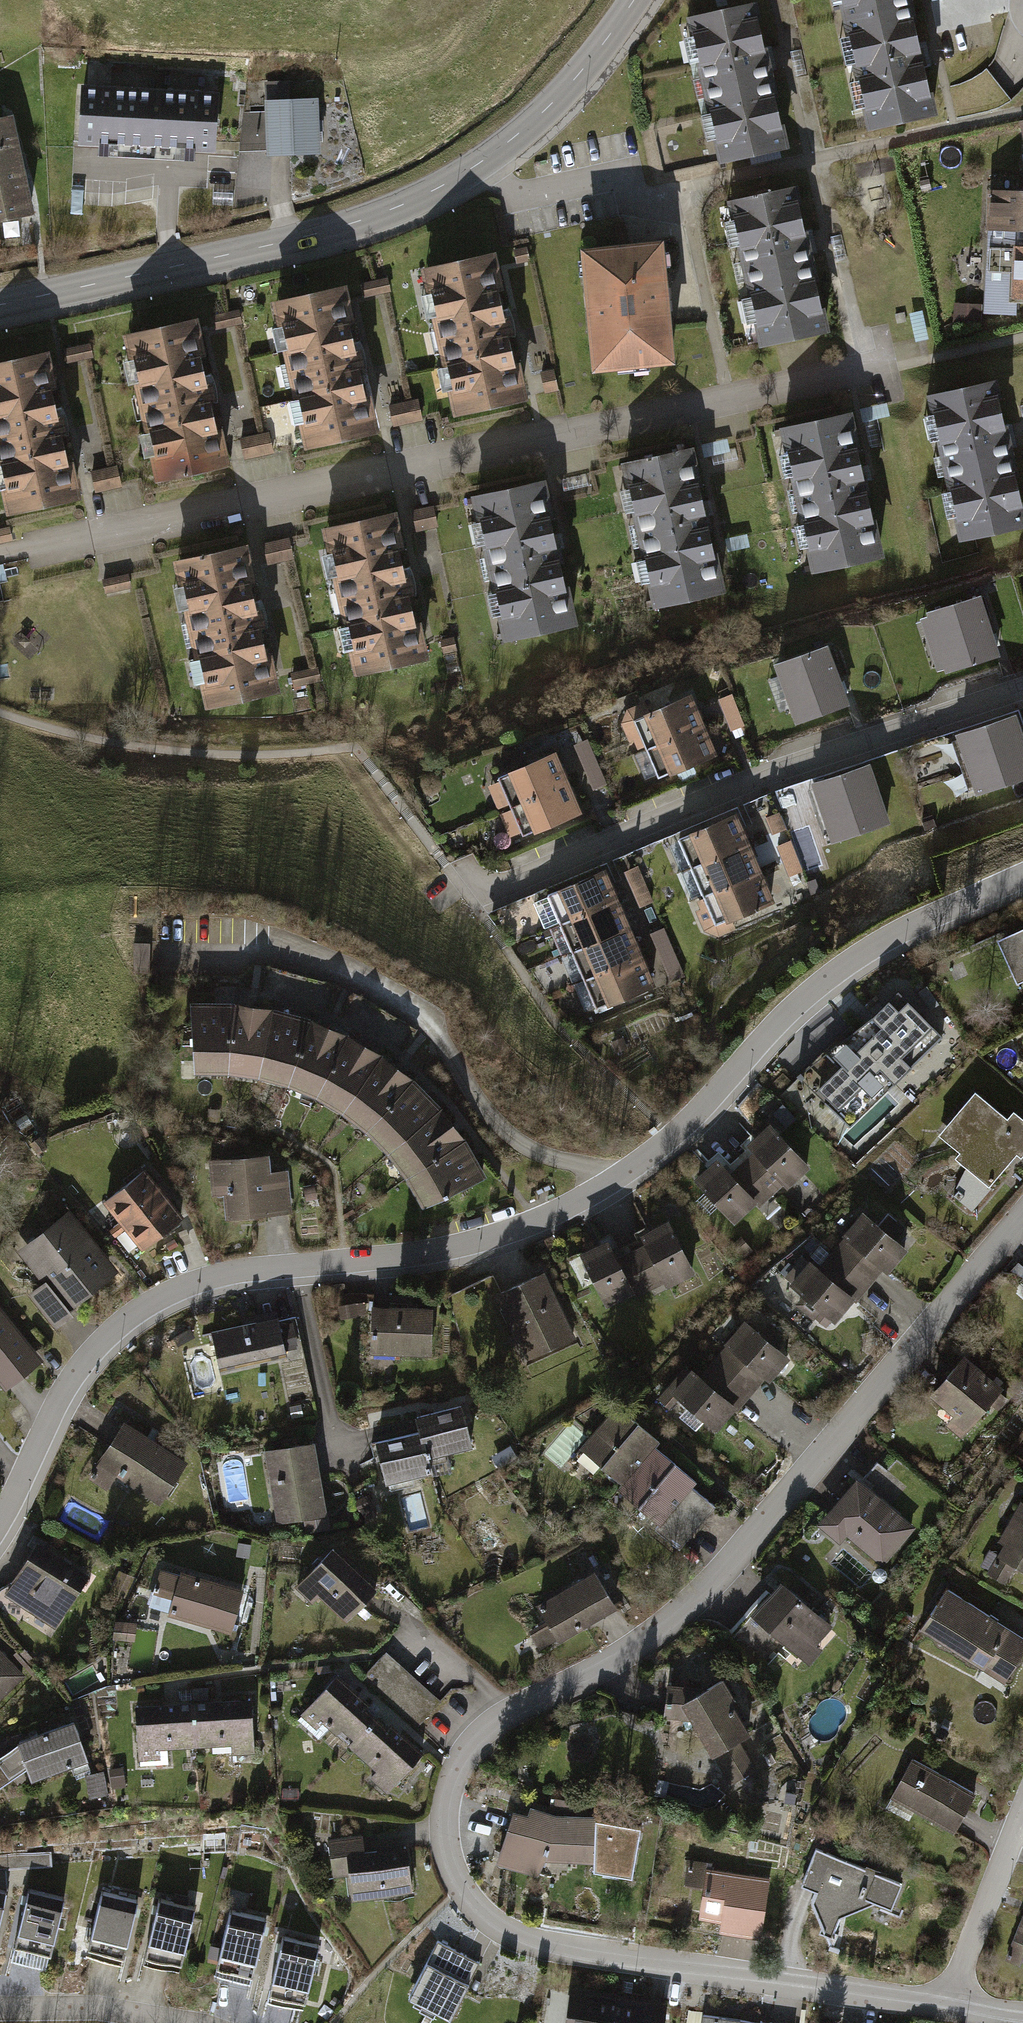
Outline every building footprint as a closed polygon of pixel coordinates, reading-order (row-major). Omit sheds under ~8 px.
[(840,20),(913,5),(912,0),(836,0),(840,20)] [(758,1),(690,17),(722,157),(790,141),(758,1)] [(840,20),(862,127),(935,112),(913,5),(840,20)] [(288,82),(268,83),(270,152),(325,151),(323,98),(289,99),(288,82)] [(219,95),(80,88),(77,147),(215,155),(219,95)] [(0,122),(0,216),(34,208),(12,119),(0,122)] [(983,308),(1022,312),(1022,185),(993,182),(983,308)] [(805,187),(728,201),(754,346),(831,333),(805,187)] [(671,239),(585,247),(596,364),(681,356),(671,239)] [(526,244),(501,250),(505,266),(530,260),(526,244)] [(528,397),(493,248),(421,265),(456,413),(528,397)] [(386,279),(361,284),(364,300),(386,296),(390,295),(386,279)] [(379,438),(345,285),(272,301),(304,454),(379,438)] [(978,308),(953,306),(951,328),(976,330),(978,308)] [(925,312),(911,315),(917,343),(931,340),(925,312)] [(233,314),(214,318),(217,332),(237,328),(241,327),(237,313),(233,314)] [(232,464),(200,315),(127,331),(158,479),(232,464)] [(92,344),(65,349),(67,363),(89,359),(94,358),(92,344)] [(52,356),(0,366),(0,486),(6,517),(81,502),(52,356)] [(554,371),(532,376),(535,392),(558,388),(554,371)] [(925,390),(960,537),(1022,524),(1022,503),(995,375),(925,390)] [(418,418),(414,402),(410,402),(390,407),(393,424),(418,418)] [(849,406),(777,421),(806,573),(882,555),(849,406)] [(271,450),(268,434),(263,435),(243,439),(246,455),(271,450)] [(696,452),(623,468),(654,614),(729,598),(696,452)] [(113,470),(93,474),(96,492),(124,487),(121,469),(113,470)] [(548,483),(472,502),(504,648),(580,629),(548,483)] [(433,508),(408,514),(412,533),(437,528),(433,508)] [(354,673),(425,660),(397,510),(326,523),(354,673)] [(0,533),(0,546),(11,543),(8,531),(0,533)] [(293,539),(266,544),(270,565),(289,562),(297,561),(293,539)] [(248,544),(174,557),(203,710),(277,696),(248,544)] [(126,575),(98,582),(102,601),(131,594),(126,575)] [(997,651),(976,588),(914,609),(934,671),(997,651)] [(453,637),(433,641),(436,654),(455,651),(453,637)] [(824,637),(769,656),(790,718),(846,699),(824,637)] [(314,672),(291,677),(293,691),(324,685),(321,671),(314,672)] [(697,693),(634,718),(646,750),(710,725),(697,693)] [(728,695),(713,701),(726,733),(741,727),(728,695)] [(950,728),(970,787),(1022,770),(1022,745),(1011,708),(950,728)] [(710,725),(646,750),(659,782),(722,757),(710,725)] [(597,765),(587,740),(571,746),(581,771),(597,765)] [(562,748),(497,774),(510,806),(574,781),(562,748)] [(869,758),(811,778),(831,838),(889,818),(869,758)] [(591,793),(608,786),(602,771),(584,777),(591,793)] [(574,781),(510,806),(523,838),(587,813),(574,781)] [(742,811),(678,837),(691,868),(755,843),(742,811)] [(779,815),(764,821),(770,838),(786,832),(779,815)] [(755,843),(691,868),(703,900),(767,874),(755,843)] [(790,843),(775,849),(788,883),(803,877),(790,843)] [(613,865),(549,890),(561,921),(625,896),(613,865)] [(640,866),(628,871),(642,906),(654,901),(640,866)] [(767,874),(703,900),(716,931),(780,906),(767,874)] [(625,896),(561,921),(574,952),(638,927),(625,896)] [(638,927),(574,952),(586,983),(650,957),(638,927)] [(1000,937),(1018,980),(1022,978),(1022,927),(1000,937)] [(664,928),(651,934),(669,980),(682,974),(664,928)] [(152,945),(132,945),(132,975),(152,975),(152,945)] [(650,957),(586,983),(598,1014),(662,988),(650,957)] [(898,985),(830,1051),(843,1065),(816,1091),(851,1127),(946,1034),(898,985)] [(230,1070),(236,1000),(196,1002),(198,1071),(230,1070)] [(261,1072),(277,1003),(236,1000),(230,1070),(261,1072)] [(291,1081),(316,1012),(277,1003),(261,1072),(291,1081)] [(320,1093),(352,1029),(316,1012),(291,1081),(320,1093)] [(347,1108),(388,1049),(352,1029),(320,1093),(347,1108)] [(370,1129),(418,1075),(388,1049),(347,1108),(370,1129)] [(391,1152),(446,1104),(418,1075),(370,1129),(391,1152)] [(980,1089),(943,1134),(964,1151),(958,1157),(971,1169),(952,1192),(973,1209),(1020,1154),(1022,1156),(1022,1155),(1022,1113),(1017,1108),(1011,1115),(980,1089)] [(409,1178),(470,1137),(446,1104),(391,1152),(409,1178)] [(752,1148),(743,1155),(774,1195),(814,1165),(778,1118),(747,1142),(752,1148)] [(423,1206),(490,1171),(470,1137),(409,1178),(423,1206)] [(272,1155),(212,1158),(216,1218),(295,1213),(293,1167),(272,1168),(272,1155)] [(727,1157),(699,1179),(734,1225),(774,1195),(743,1155),(732,1163),(727,1157)] [(125,1222),(169,1187),(149,1163),(105,1198),(125,1222)] [(145,1247),(189,1212),(169,1187),(125,1222),(145,1247)] [(123,1273),(75,1207),(25,1243),(49,1275),(35,1286),(60,1320),(123,1273)] [(909,1246),(866,1208),(844,1233),(851,1239),(839,1253),(875,1285),(909,1246)] [(691,1271),(665,1213),(636,1226),(640,1235),(627,1241),(649,1290),(691,1271)] [(649,1290),(627,1241),(614,1246),(610,1238),(581,1250),(607,1309),(649,1290)] [(752,1250),(744,1240),(734,1248),(743,1258),(752,1250)] [(804,1267),(793,1253),(782,1261),(793,1275),(804,1267)] [(875,1285),(839,1253),(829,1265),(821,1258),(797,1285),(841,1323),(875,1285)] [(543,1274),(496,1296),(524,1358),(572,1336),(543,1274)] [(0,1298),(0,1372),(12,1387),(49,1358),(0,1298)] [(433,1308),(374,1307),(374,1355),(432,1356),(433,1308)] [(793,1354),(750,1315),(727,1342),(734,1348),(723,1361),(759,1392),(793,1354)] [(287,1353),(280,1319),(213,1333),(220,1366),(287,1353)] [(1014,1393),(971,1351),(939,1383),(964,1407),(952,1420),(966,1433),(995,1403),(1000,1408),(1014,1393)] [(759,1392),(723,1361),(711,1375),(697,1363),(676,1388),(718,1425),(739,1401),(746,1407),(759,1392)] [(473,1446),(463,1405),(418,1417),(422,1432),(428,1457),(473,1446)] [(655,1445),(661,1438),(624,1406),(586,1448),(623,1481),(655,1445)] [(195,1457),(139,1424),(109,1473),(165,1506),(195,1457)] [(386,1485),(433,1473),(428,1457),(422,1432),(376,1443),(386,1485)] [(330,1518),(318,1441),(267,1449),(272,1483),(267,1484),(274,1526),(330,1518)] [(623,1481),(620,1485),(661,1522),(654,1530),(679,1551),(717,1509),(693,1488),(698,1482),(655,1445),(623,1481)] [(920,1527),(863,1476),(823,1521),(880,1572),(920,1527)] [(986,1565),(1012,1579),(1022,1562),(1022,1499),(986,1565)] [(253,1542),(242,1540),(240,1553),(251,1555),(253,1542)] [(89,1576),(39,1544),(9,1590),(31,1604),(26,1611),(55,1629),(89,1576)] [(381,1585),(337,1546),(304,1582),(348,1622),(381,1585)] [(250,1585),(173,1561),(164,1588),(176,1591),(170,1609),(236,1630),(250,1585)] [(598,1568),(523,1608),(546,1652),(587,1630),(621,1612),(598,1568)] [(842,1630),(787,1584),(759,1617),(814,1663),(842,1630)] [(927,1627),(1009,1682),(1022,1662),(1022,1630),(956,1584),(927,1627)] [(118,1618),(116,1634),(136,1636),(138,1620),(118,1618)] [(0,1652),(0,1691),(19,1673),(0,1652)] [(443,1701),(390,1652),(368,1676),(421,1725),(443,1701)] [(356,1742),(384,1709),(340,1672),(304,1715),(326,1733),(334,1724),(356,1742)] [(745,1704),(728,1674),(687,1698),(736,1783),(761,1768),(743,1737),(756,1730),(742,1706),(745,1704)] [(700,1690),(699,1677),(673,1679),(674,1692),(700,1690)] [(256,1752),(254,1698),(208,1700),(208,1688),(196,1689),(197,1701),(199,1744),(216,1744),(216,1754),(256,1752)] [(199,1744),(197,1701),(167,1702),(140,1704),(144,1763),(172,1762),(171,1746),(199,1744)] [(392,1788),(428,1745),(384,1709),(356,1742),(384,1766),(376,1775),(392,1788)] [(76,1718),(17,1736),(0,1749),(0,1783),(26,1764),(31,1778),(89,1759),(76,1718)] [(952,1771),(923,1756),(901,1799),(964,1831),(986,1788),(956,1773),(952,1771)] [(127,1765),(114,1767),(118,1788),(130,1786),(127,1765)] [(106,1770),(89,1772),(93,1793),(109,1791),(106,1770)] [(551,1817),(509,1809),(496,1862),(536,1875),(545,1862),(593,1862),(594,1814),(551,1817)] [(642,1824),(594,1814),(593,1862),(594,1869),(633,1875),(642,1824)] [(408,1890),(404,1847),(357,1850),(357,1844),(356,1835),(325,1837),(328,1871),(344,1870),(346,1894),(408,1890)] [(919,1882),(826,1845),(809,1880),(828,1886),(822,1897),(834,1916),(880,1898),(908,1909),(919,1882)] [(708,1918),(768,1929),(778,1875),(695,1861),(690,1886),(713,1890),(708,1918)] [(60,1896),(27,1888),(12,1955),(45,1962),(60,1896)] [(133,1898),(99,1891),(86,1958),(119,1964),(133,1898)] [(191,1904),(157,1897),(142,1963),(176,1970),(191,1904)] [(262,1916),(228,1909),(214,1975),(247,1982),(262,1916)] [(314,1940),(279,1933),(265,2000),(300,2007),(314,1940)] [(481,1965),(439,1945),(414,1999),(455,2019),(481,1965)] [(674,1999),(576,1983),(570,2022),(671,2022),(674,1999)] [(711,2008),(709,2022),(798,2022),(799,2021),(711,2008)]
